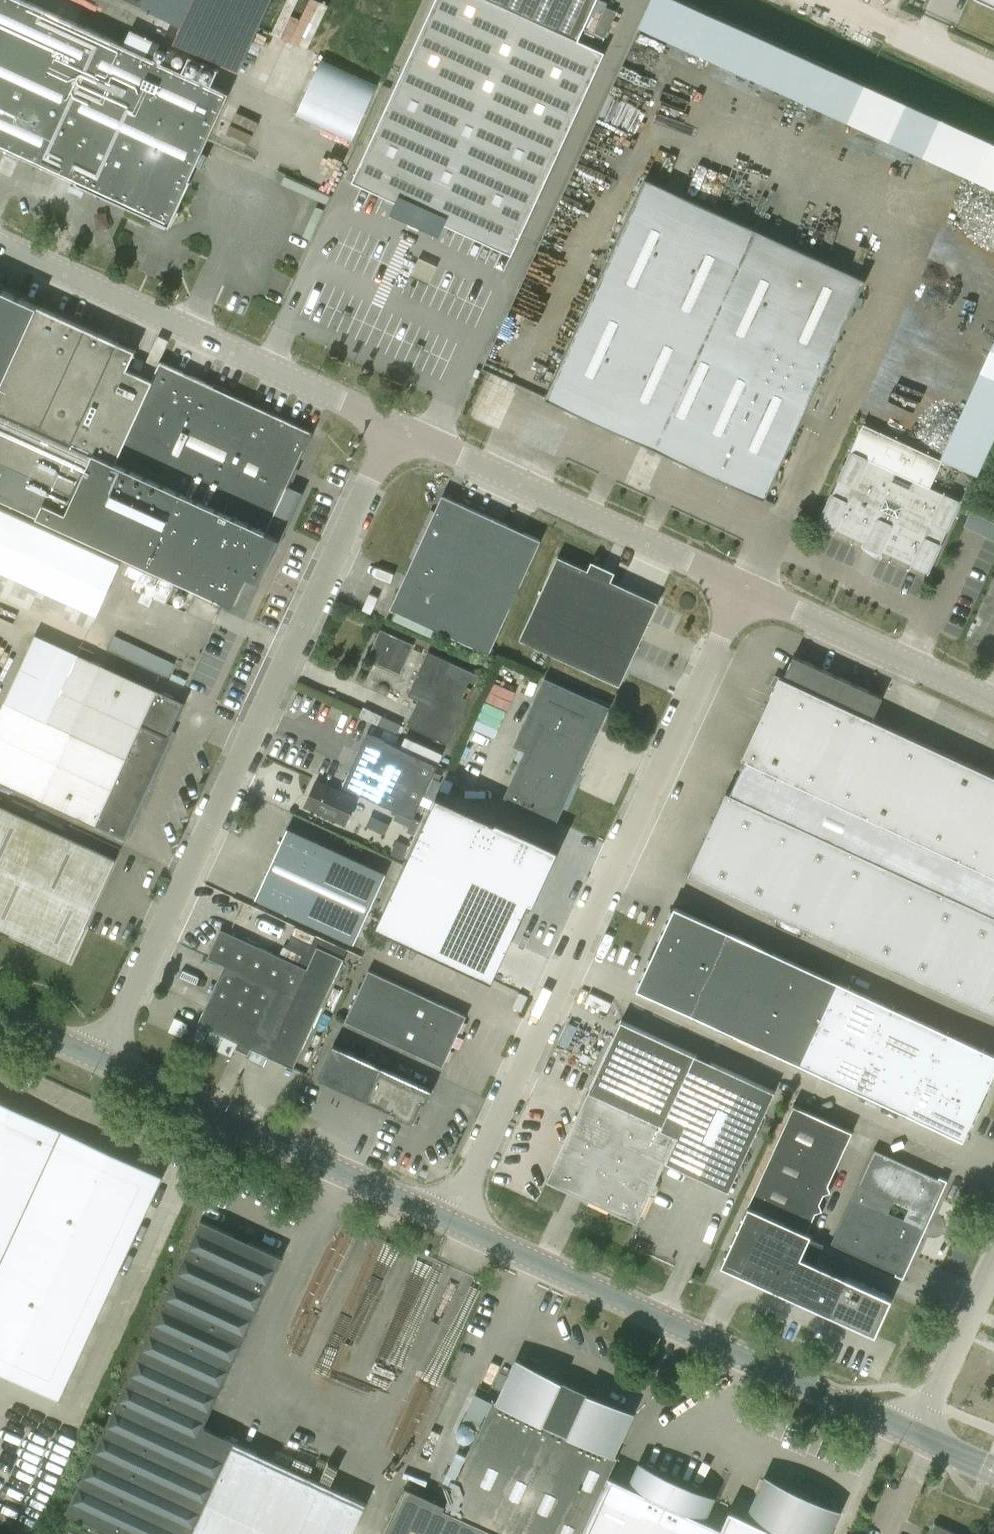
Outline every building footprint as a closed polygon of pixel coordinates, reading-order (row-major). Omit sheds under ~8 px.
[(182,72),(167,65),(173,52),(131,32),(125,45),(27,0),(0,0),(0,146),(76,181),(75,183),(95,192),(98,200),(106,197),(150,217),(153,225),(161,222),(169,226),(173,217),(181,214),(178,207),(191,180),(189,179),(229,93),(211,85),(218,69),(189,56),(182,72)] [(182,25),(174,41),(238,71),(271,0),(128,0),(182,25)] [(318,50),(338,9),(320,0),(305,0),(297,17),(283,10),(274,29),(318,50)] [(350,181),(511,254),(604,51),(580,40),(579,39),(495,0),(433,0),(350,181)] [(579,39),(597,0),(495,0),(579,39)] [(378,84),(323,58),(296,115),(352,141),(378,84)] [(545,398),(553,402),(673,457),(764,499),(865,279),(857,276),(846,270),(829,263),(645,178),(545,398)] [(17,506),(23,509),(115,551),(164,573),(199,589),(222,599),(222,600),(233,605),(246,576),(258,581),(257,581),(260,582),(280,537),(279,536),(283,527),(286,528),(302,494),(303,494),(303,492),(289,486),(314,431),(311,430),(310,431),(282,418),(255,405),(234,395),(213,385),(160,361),(151,379),(127,368),(135,350),(37,305),(0,289),(0,499),(17,506)] [(145,362),(136,358),(132,367),(141,371),(145,362)] [(943,493),(930,487),(943,460),(863,423),(837,479),(839,479),(832,493),(831,493),(817,523),(818,524),(819,522),(835,530),(834,531),(836,532),(837,529),(864,542),(862,546),(864,547),(865,544),(881,552),(880,554),(881,555),(883,551),(910,563),(909,566),(911,566),(911,565),(927,572),(927,574),(928,574),(942,544),(941,543),(947,530),(948,530),(962,500),(961,499),(960,501),(944,493),(945,492),(944,491),(943,493)] [(405,576),(398,591),(390,608),(489,653),(514,597),(540,540),(442,495),(405,576)] [(97,613),(120,562),(0,507),(0,569),(97,613)] [(614,572),(603,567),(591,561),(587,570),(558,556),(519,639),(619,685),(658,602),(610,581),(614,572)] [(380,629),(367,658),(400,673),(413,644),(380,629)] [(0,710),(0,780),(95,824),(94,825),(95,826),(96,824),(125,838),(124,839),(126,840),(127,838),(126,837),(172,737),(169,735),(170,732),(171,732),(174,726),(175,723),(177,719),(180,714),(185,702),(157,689),(157,690),(35,634),(0,710)] [(419,699),(407,725),(447,743),(479,674),(480,670),(469,665),(467,669),(428,651),(408,694),(419,699)] [(882,697),(794,656),(783,678),(780,676),(742,758),(746,759),(730,793),(726,791),(688,873),(993,1015),(993,776),(872,719),(882,697)] [(591,699),(544,678),(513,745),(525,751),(504,797),(533,810),(533,811),(557,822),(610,707),(592,698),(591,699)] [(487,698),(506,708),(514,690),(495,681),(487,698)] [(383,714),(378,723),(398,732),(400,729),(402,723),(383,714)] [(409,826),(423,795),(437,765),(367,733),(343,786),(398,811),(394,819),(409,826)] [(305,806),(319,812),(345,824),(356,798),(332,787),(317,780),(305,806)] [(497,825),(447,802),(399,903),(494,948),(511,911),(507,910),(511,903),(517,906),(522,895),(521,894),(545,843),(499,821),(497,825)] [(69,959),(83,928),(115,859),(0,806),(0,927),(69,959)] [(385,874),(338,852),(287,828),(255,898),(354,943),(385,874)] [(674,905),(654,946),(709,972),(729,931),(674,905)] [(225,965),(197,1023),(293,1067),(347,951),(295,927),(285,947),(283,946),(279,955),(221,928),(208,957),(225,965)] [(729,931),(709,972),(746,989),(765,947),(729,931)] [(654,946),(636,986),(691,1012),(709,972),(654,946)] [(765,947),(746,989),(782,1005),(801,964),(765,947)] [(801,964),(782,1005),(818,1022),(837,981),(801,964)] [(345,1020),(443,1066),(466,1015),(369,970),(345,1020)] [(709,972),(691,1012),(727,1029),(746,989),(709,972)] [(837,981),(818,1022),(837,1031),(856,990),(837,981)] [(746,989),(727,1029),(763,1046),(782,1005),(746,989)] [(856,990),(837,1031),(873,1048),(892,1006),(856,990)] [(782,1005),(763,1046),(800,1063),(818,1022),(782,1005)] [(892,1006),(873,1048),(891,1056),(927,1073),(946,1032),(892,1006)] [(584,1193),(582,1197),(637,1223),(666,1161),(729,1190),(775,1091),(693,1053),(619,1019),(549,1182),(569,1191),(570,1187),(584,1193)] [(818,1022),(800,1063),(818,1071),(837,1031),(818,1022)] [(837,1031),(818,1071),(854,1088),(873,1048),(837,1031)] [(946,1032),(927,1073),(945,1081),(964,1040),(946,1032)] [(945,1081),(983,1098),(993,1074),(993,1054),(964,1040),(945,1081)] [(432,1090),(333,1044),(318,1077),(394,1112),(393,1114),(412,1122),(422,1100),(426,1102),(432,1090)] [(891,1056),(873,1048),(854,1088),(872,1096),(891,1056)] [(390,1057),(381,1053),(376,1063),(386,1067),(390,1057)] [(891,1056),(872,1096),(909,1113),(927,1073),(891,1056)] [(927,1073),(909,1113),(927,1122),(945,1081),(927,1073)] [(945,1081),(927,1122),(964,1139),(983,1098),(945,1081)] [(0,1101),(0,1372),(58,1398),(161,1175),(0,1101)] [(748,1205),(743,1215),(806,1244),(811,1233),(807,1231),(815,1211),(822,1209),(820,1202),(824,1193),(830,1190),(828,1184),(852,1131),(794,1105),(748,1205)] [(937,1176),(936,1178),(871,1148),(829,1241),(894,1271),(893,1273),(901,1277),(945,1180),(937,1176)] [(806,1244),(743,1215),(722,1264),(876,1334),(892,1297),(801,1256),(806,1244)] [(234,1235),(201,1220),(67,1510),(118,1533),(352,1533),(366,1503),(234,1441),(203,1427),(281,1257),(248,1241),(247,1244),(232,1238),(234,1235)] [(643,1468),(634,1487),(609,1475),(617,1457),(608,1453),(626,1414),(577,1390),(545,1376),(520,1365),(502,1404),(493,1400),(444,1509),(403,1490),(383,1533),(823,1533),(833,1512),(802,1496),(769,1482),(752,1519),(730,1509),(721,1527),(699,1517),(708,1498),(693,1490),(673,1480),(658,1474),(643,1468)] [(933,1524),(929,1533),(956,1533),(933,1524)]
